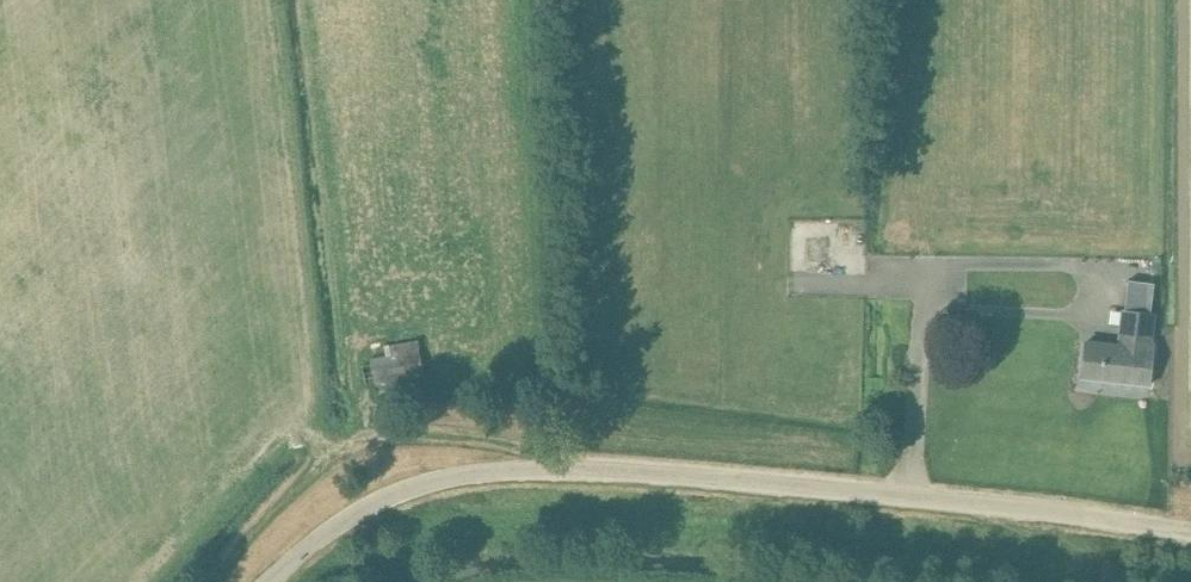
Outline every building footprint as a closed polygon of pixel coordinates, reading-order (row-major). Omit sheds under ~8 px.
[(1149,386),(1154,343),(1149,343),(1153,314),(1122,310),(1118,343),(1086,340),(1081,378),(1149,386)] [(375,383),(423,375),(416,340),(382,346),(384,356),(371,358),(375,383)]
